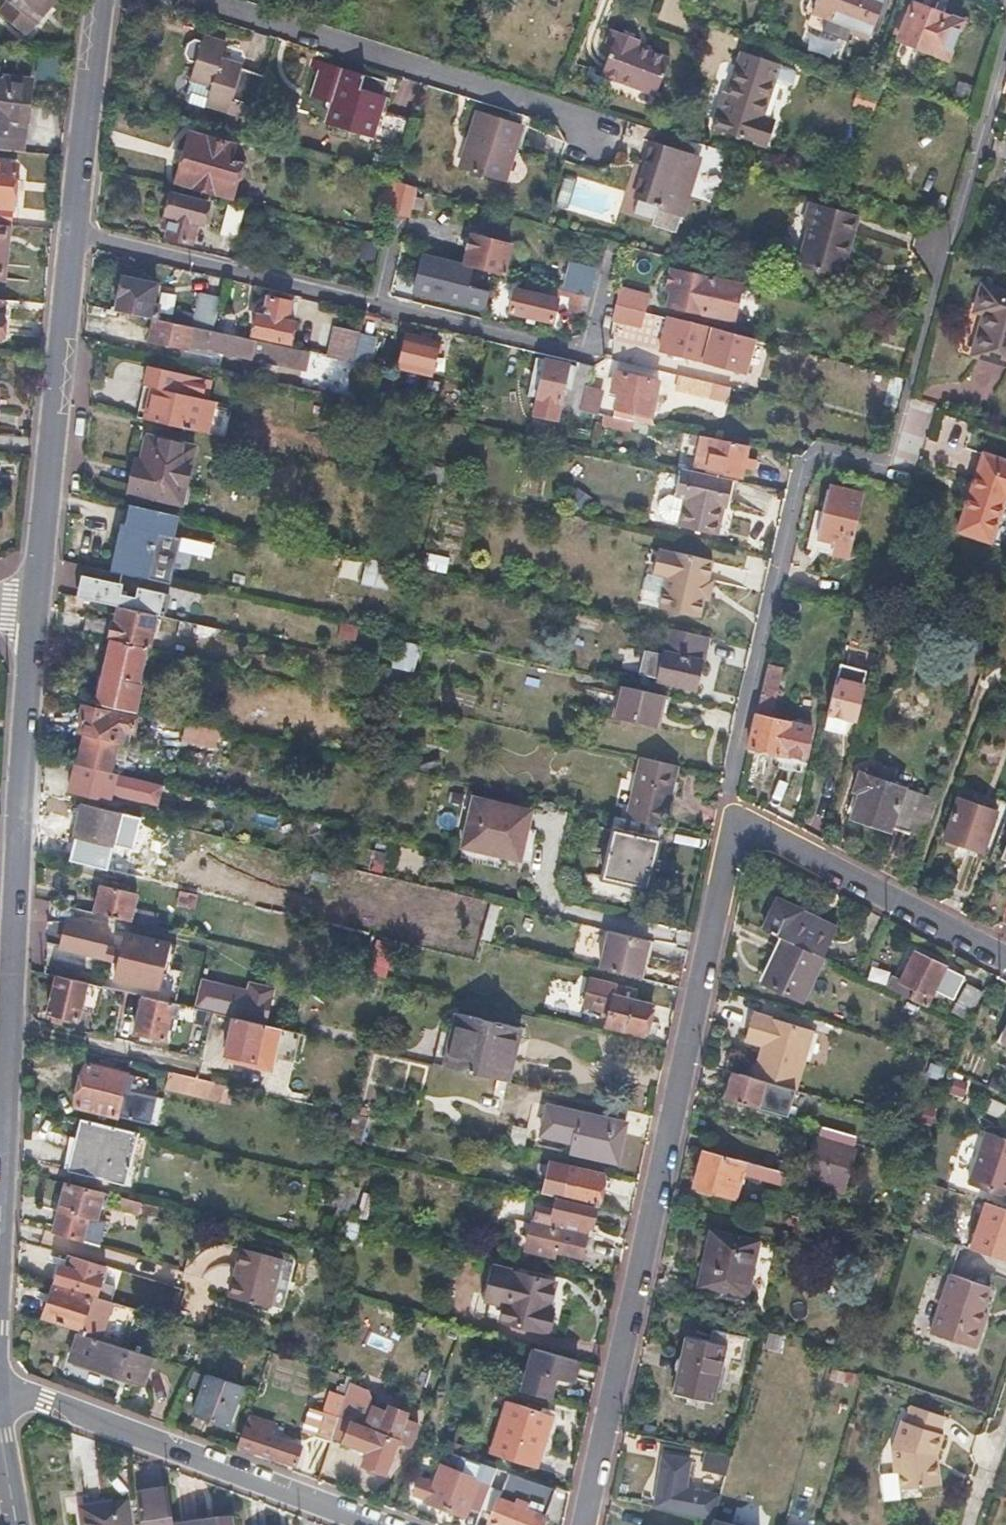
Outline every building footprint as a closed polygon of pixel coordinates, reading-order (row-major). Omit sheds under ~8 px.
[(0,8),(0,12),(27,34),(56,0),(6,0),(0,8)] [(815,12),(854,27),(851,33),(869,40),(885,0),(819,0),(815,12)] [(939,13),(914,5),(901,41),(950,58),(964,22),(939,13)] [(611,46),(617,48),(606,77),(659,97),(673,61),(641,48),(643,42),(630,37),(616,32),(611,46)] [(188,61),(195,63),(190,81),(210,86),(205,103),(228,110),(230,102),(255,108),(265,73),(218,60),(222,45),(201,39),(200,42),(194,40),(187,44),(186,49),(184,55),(188,61)] [(733,94),(730,93),(717,128),(769,147),(778,121),(768,118),(787,66),(767,59),(748,52),(733,94)] [(323,63),(313,98),(335,104),(329,124),(369,137),(371,133),(402,143),(412,112),(385,104),(387,98),(389,99),(394,84),(358,73),(323,63)] [(0,74),(0,134),(20,137),(24,107),(28,78),(0,74)] [(210,86),(190,81),(188,81),(186,81),(184,81),(182,82),(180,84),(179,85),(178,87),(178,88),(178,90),(178,91),(178,93),(179,95),(180,96),(182,98),(183,99),(194,102),(204,105),(205,103),(210,86)] [(496,116),(478,111),(460,168),(500,181),(519,123),(496,116)] [(237,142),(191,129),(184,154),(178,179),(233,193),(237,178),(243,179),(247,162),(233,158),(237,142)] [(635,216),(654,222),(652,228),(672,234),(695,155),(647,140),(643,152),(640,163),(649,166),(635,216)] [(721,170),(725,155),(710,151),(706,165),(721,170)] [(0,163),(0,225),(8,226),(10,207),(16,207),(18,197),(19,186),(12,185),(14,164),(0,163)] [(390,180),(385,178),(378,208),(389,211),(399,213),(410,216),(411,211),(416,187),(398,182),(390,180)] [(427,190),(416,187),(411,211),(421,213),(427,190)] [(166,210),(172,211),(166,233),(191,240),(197,218),(203,220),(209,200),(171,190),(168,200),(166,210)] [(244,207),(228,203),(220,233),(236,237),(244,207)] [(857,217),(808,205),(801,228),(807,230),(797,266),(840,278),(849,247),(857,217)] [(3,282),(5,254),(8,226),(0,225),(0,281),(3,282)] [(512,245),(474,235),(469,251),(465,265),(496,273),(504,275),(512,245)] [(474,269),(426,257),(417,291),(441,297),(486,309),(490,292),(470,287),(474,269)] [(598,270),(573,263),(565,292),(575,295),(590,299),(598,270)] [(671,279),(669,288),(674,289),(671,304),(734,319),(742,286),(673,269),(671,279)] [(158,283),(124,275),(120,293),(116,310),(154,319),(157,319),(161,303),(154,301),(158,283)] [(528,293),(518,291),(513,311),(533,317),(553,322),(561,291),(531,283),(528,293)] [(984,317),(977,337),(971,357),(1005,369),(1005,295),(983,287),(975,313),(984,317)] [(648,297),(621,290),(617,304),(645,311),(648,297)] [(590,299),(575,295),(571,309),(586,314),(590,299)] [(221,301),(204,297),(198,328),(214,332),(221,301)] [(265,315),(257,313),(253,334),(292,342),(296,322),(287,320),(291,302),(280,299),(269,297),(265,315)] [(645,311),(617,304),(614,318),(641,325),(645,311)] [(754,339),(670,318),(666,334),(663,350),(692,357),(696,342),(750,356),(754,339)] [(191,337),(200,339),(199,346),(252,357),(256,342),(214,332),(198,328),(157,319),(154,319),(152,329),(149,339),(189,348),(191,337)] [(360,334),(335,327),(328,358),(353,364),(359,339),(360,334)] [(424,340),(408,336),(400,368),(432,375),(440,343),(424,340)] [(375,343),(359,339),(353,364),(369,367),(375,343)] [(309,354),(256,342),(252,357),(306,369),(309,354)] [(575,371),(546,364),(540,390),(534,417),(559,422),(561,416),(604,426),(606,416),(601,415),(583,411),(589,386),(593,369),(577,365),(575,371)] [(145,386),(151,387),(148,401),(145,418),(206,432),(213,400),(206,399),(211,380),(150,366),(145,386)] [(612,392),(620,394),(615,417),(651,426),(661,383),(617,373),(615,383),(612,392)] [(724,387),(682,377),(678,391),(721,402),(724,387)] [(607,391),(589,386),(583,411),(601,415),(607,391)] [(144,461),(136,459),(132,475),(129,490),(181,502),(194,446),(149,435),(144,461)] [(749,446),(702,436),(696,467),(742,477),(744,468),(754,470),(755,466),(756,462),(746,460),(749,446)] [(983,454),(970,495),(958,532),(989,542),(1004,495),(1005,495),(1005,461),(983,454)] [(716,538),(720,520),(723,521),(726,508),(732,482),(681,470),(674,499),(683,501),(677,526),(676,529),(716,538)] [(862,495),(828,487),(821,512),(814,538),(848,547),(862,495)] [(683,501),(674,499),(669,498),(659,503),(656,514),(662,523),(677,526),(683,501)] [(127,524),(122,523),(120,531),(118,539),(124,540),(117,571),(171,583),(180,538),(172,536),(173,530),(176,515),(131,505),(127,524)] [(697,617),(702,598),(707,600),(709,590),(711,581),(706,580),(710,561),(670,552),(670,555),(656,551),(651,573),(664,576),(656,607),(697,617)] [(421,571),(372,560),(367,586),(415,597),(421,571)] [(123,583),(95,577),(82,573),(80,583),(77,595),(120,605),(159,614),(164,616),(169,593),(138,586),(136,596),(121,592),(123,583)] [(117,621),(88,614),(86,623),(84,632),(113,638),(147,646),(151,647),(159,614),(120,605),(117,621)] [(202,624),(185,620),(182,634),(199,638),(202,624)] [(224,629),(202,624),(199,638),(221,642),(224,629)] [(147,646),(113,638),(105,670),(98,702),(135,710),(142,679),(139,678),(147,646)] [(661,653),(645,649),(639,671),(657,675),(656,679),(697,687),(701,670),(706,650),(665,641),(661,653)] [(783,669),(766,665),(747,746),(781,755),(778,766),(788,769),(798,771),(809,726),(772,716),(783,669)] [(864,674),(837,667),(821,730),(831,732),(841,735),(845,721),(853,723),(864,674)] [(663,695),(623,686),(615,719),(656,728),(660,712),(663,695)] [(79,732),(85,733),(82,747),(79,763),(110,770),(116,740),(122,740),(125,726),(134,728),(136,717),(82,706),(79,717),(82,718),(79,732)] [(401,712),(389,710),(385,725),(398,728),(401,712)] [(219,729),(187,722),(185,731),(217,738),(219,729)] [(1002,745),(984,739),(978,757),(995,764),(1002,745)] [(676,765),(641,757),(627,820),(661,828),(668,798),(676,765)] [(121,775),(77,764),(74,777),(72,789),(115,800),(121,775)] [(852,790),(859,793),(850,817),(869,824),(889,830),(890,825),(909,832),(922,795),(858,773),(852,790)] [(186,789),(164,784),(156,814),(178,819),(186,789)] [(971,795),(960,792),(944,839),(964,846),(984,853),(999,812),(969,801),(971,795)] [(531,809),(474,796),(464,842),(498,849),(497,853),(520,859),(525,834),(531,809)] [(115,843),(122,812),(85,803),(71,860),(90,864),(96,839),(115,843)] [(627,820),(616,817),(603,878),(647,887),(654,857),(661,828),(627,820)] [(174,824),(148,818),(142,842),(168,848),(174,824)] [(137,893),(103,885),(100,898),(96,912),(157,926),(160,913),(134,906),(137,893)] [(800,915),(771,901),(758,929),(778,939),(817,957),(830,929),(800,915)] [(65,933),(62,946),(103,956),(109,930),(68,919),(65,933)] [(650,941),(611,931),(602,968),(641,978),(646,960),(650,941)] [(172,943),(126,932),(115,977),(160,988),(172,943)] [(817,957),(778,939),(767,960),(757,982),(796,1000),(817,957)] [(929,961),(914,954),(894,994),(923,1007),(943,968),(929,961)] [(99,986),(56,976),(52,993),(48,1011),(54,1012),(52,1020),(63,1023),(65,1015),(76,1018),(77,1011),(93,1015),(99,986)] [(591,981),(584,1010),(609,1016),(606,1028),(644,1037),(648,1021),(652,1005),(613,995),(615,987),(591,981)] [(982,991),(968,983),(953,1013),(967,1020),(982,991)] [(238,997),(199,988),(194,1009),(212,1013),(234,1018),(238,997)] [(173,1003),(143,997),(135,1032),(149,1035),(164,1039),(173,1003)] [(299,1012),(238,997),(234,1018),(281,1029),(293,1032),(299,1012)] [(520,1028),(460,1013),(446,1068),(507,1082),(514,1055),(520,1028)] [(812,1033),(752,1015),(748,1029),(743,1043),(761,1048),(764,1049),(762,1055),(759,1054),(751,1079),(795,1091),(812,1033)] [(281,1029),(234,1018),(226,1054),(240,1057),(254,1061),(255,1057),(273,1061),(281,1029)] [(148,1077),(86,1061),(81,1083),(76,1105),(151,1123),(158,1093),(145,1090),(148,1077)] [(196,1078),(171,1072),(168,1087),(214,1098),(218,1083),(196,1078)] [(735,1081),(730,1080),(727,1089),(724,1099),(763,1110),(768,1092),(773,1094),(775,1087),(751,1079),(736,1075),(735,1081)] [(548,1105),(541,1135),(573,1142),(570,1152),(615,1163),(620,1143),(625,1123),(548,1105)] [(138,1132),(79,1118),(73,1145),(67,1171),(125,1185),(138,1132)] [(856,1138),(820,1127),(813,1152),(806,1177),(842,1187),(856,1138)] [(983,1133),(967,1186),(1005,1198),(1005,1140),(983,1133)] [(782,1186),(785,1178),(788,1165),(751,1154),(747,1167),(703,1154),(699,1170),(693,1189),(737,1202),(745,1176),(782,1186)] [(603,1175),(569,1167),(561,1200),(595,1208),(599,1192),(603,1175)] [(109,1193),(65,1183),(59,1207),(53,1231),(90,1243),(94,1225),(100,1227),(109,1193)] [(122,1197),(119,1196),(116,1206),(137,1212),(140,1201),(122,1197)] [(552,1213),(537,1210),(533,1224),(531,1223),(524,1251),(551,1257),(553,1249),(578,1255),(585,1226),(591,1227),(593,1217),(595,1208),(561,1200),(556,1199),(552,1213)] [(745,1297),(756,1241),(709,1231),(705,1249),(697,1288),(745,1297)] [(281,1257),(239,1246),(233,1270),(227,1293),(269,1303),(281,1257)] [(69,1267),(59,1264),(56,1273),(53,1282),(96,1295),(105,1266),(73,1256),(69,1267)] [(559,1286),(507,1272),(499,1304),(515,1308),(510,1328),(551,1340),(555,1327),(559,1313),(553,1312),(559,1286)] [(981,1333),(984,1324),(987,1312),(982,1310),(989,1286),(951,1275),(934,1335),(976,1348),(981,1333)] [(112,1305),(53,1286),(48,1301),(44,1315),(81,1328),(79,1333),(121,1347),(123,1340),(103,1334),(112,1305)] [(121,1347),(79,1333),(71,1358),(107,1370),(143,1383),(152,1357),(121,1347)] [(722,1347),(685,1338),(679,1366),(673,1394),(710,1403),(722,1347)] [(577,1361),(534,1349),(522,1391),(549,1399),(555,1379),(571,1383),(574,1372),(577,1361)] [(241,1386),(206,1374),(191,1413),(209,1420),(226,1426),(241,1386)] [(349,1385),(337,1417),(330,1439),(342,1443),(343,1441),(367,1450),(362,1465),(373,1469),(383,1474),(396,1441),(409,1446),(417,1425),(403,1419),(404,1417),(402,1412),(393,1408),(387,1410),(386,1412),(368,1406),(371,1399),(368,1393),(349,1385)] [(553,1417),(508,1403),(492,1454),(536,1469),(545,1443),(553,1417)] [(899,1420),(889,1449),(892,1471),(898,1471),(899,1489),(937,1486),(936,1474),(933,1451),(939,1433),(936,1432),(941,1416),(906,1405),(901,1420),(899,1420)] [(337,1417),(323,1412),(315,1436),(329,1441),(330,1439),(337,1417)] [(243,1426),(244,1427),(238,1445),(267,1454),(294,1463),(300,1446),(266,1435),(270,1423),(246,1416),(243,1426)] [(731,1457),(707,1451),(702,1472),(725,1478),(731,1457)] [(691,1463),(665,1457),(660,1478),(668,1479),(666,1489),(658,1487),(654,1509),(713,1522),(719,1498),(686,1490),(691,1463)] [(481,1509),(489,1490),(497,1469),(461,1458),(455,1472),(441,1466),(434,1485),(419,1479),(413,1494),(427,1500),(427,1501),(446,1509),(465,1516),(466,1514),(477,1518),(481,1509)] [(489,1490),(481,1509),(492,1513),(489,1522),(495,1524),(540,1524),(554,1488),(508,1473),(500,1494),(489,1490)] [(668,1479),(660,1478),(658,1487),(666,1489),(668,1479)] [(135,1489),(140,1524),(172,1524),(166,1485),(151,1487),(135,1489)] [(76,1506),(79,1524),(125,1524),(121,1500),(76,1506)]
